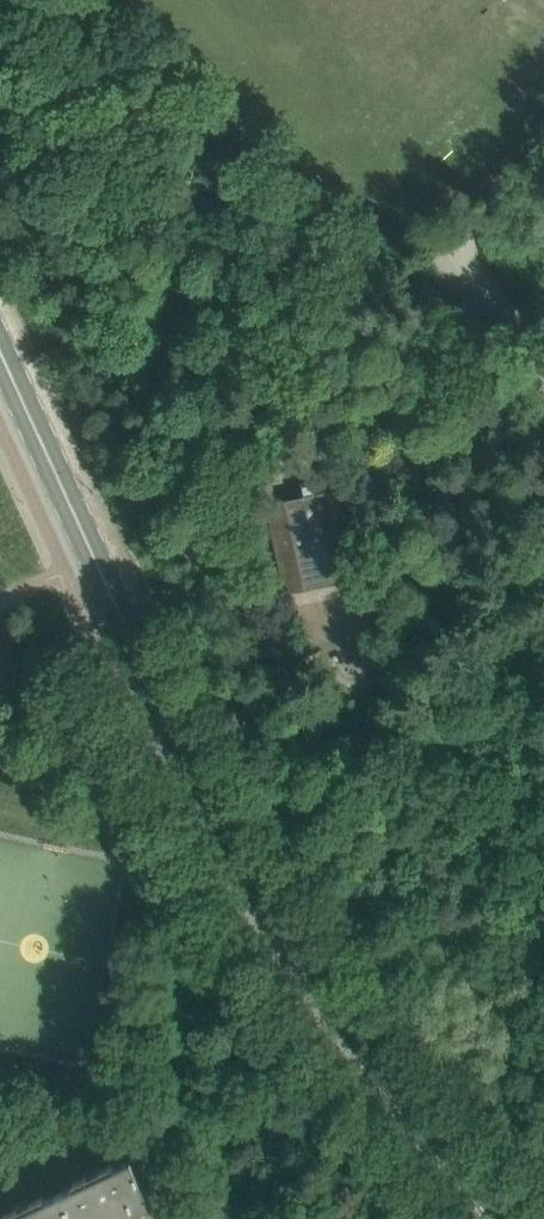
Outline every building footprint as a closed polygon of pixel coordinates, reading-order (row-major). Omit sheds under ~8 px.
[(333,492),(269,506),(288,589),(352,575),(333,492)] [(73,1218),(110,1218),(148,1201),(151,1206),(152,1205),(130,1159),(127,1161),(127,1160),(114,1166),(112,1163),(99,1169),(99,1170),(98,1170),(100,1173),(89,1178),(88,1175),(87,1175),(73,1181),(75,1185),(60,1192),(73,1218)] [(60,1192),(44,1199),(43,1196),(29,1202),(28,1203),(30,1206),(20,1211),(18,1208),(17,1208),(3,1214),(5,1218),(2,1218),(73,1218),(60,1192)]
